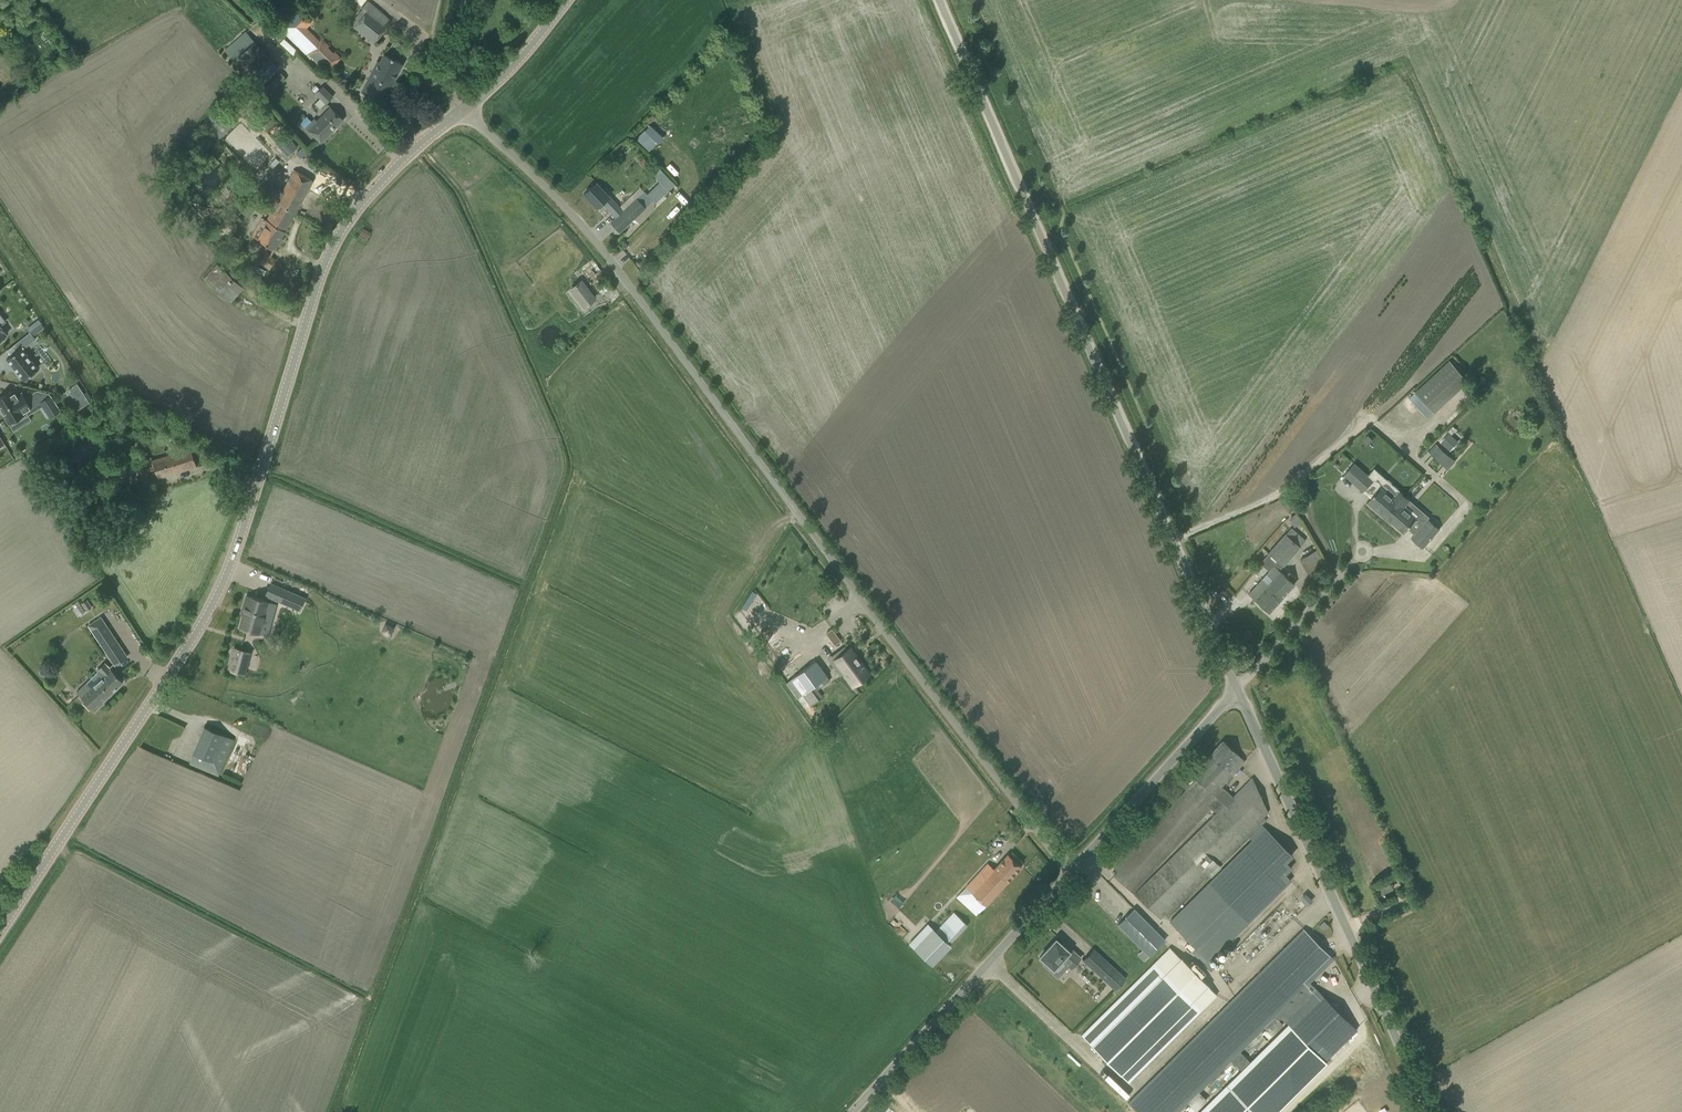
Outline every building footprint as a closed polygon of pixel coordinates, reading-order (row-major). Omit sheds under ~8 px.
[(328,47),(329,46),(321,39),(319,41),(307,28),(314,20),(301,7),(280,27),(327,74),(341,58),(334,51),(333,52),(328,47)] [(354,28),(373,43),(387,27),(368,11),(354,28)] [(271,25),(266,31),(274,38),(279,33),(271,25)] [(244,29),(222,48),(253,86),(276,67),(244,29)] [(376,61),(360,92),(363,93),(382,103),(403,64),(384,54),(383,54),(378,62),(376,61)] [(322,86),(315,93),(326,103),(333,96),(322,86)] [(441,99),(437,94),(432,98),(436,103),(441,99)] [(311,121),(305,128),(320,143),(343,120),(330,107),(314,124),(311,121)] [(635,138),(647,149),(656,141),(644,129),(635,138)] [(286,133),(275,143),(287,156),(297,147),(286,133)] [(270,155),(264,162),(271,168),(278,161),(270,155)] [(261,167),(249,180),(260,190),(272,177),(261,167)] [(659,168),(653,174),(659,181),(666,175),(659,168)] [(252,237),(265,244),(274,250),(313,181),(295,171),(267,220),(263,218),(252,237)] [(636,198),(622,211),(612,200),(613,199),(610,196),(609,197),(595,182),(583,194),(597,208),(602,203),(616,217),(610,222),(619,232),(645,208),(636,198)] [(260,263),(269,269),(275,259),(256,247),(250,258),(260,264),(260,263)] [(202,278),(227,302),(241,287),(216,263),(202,278)] [(598,266),(592,270),(600,281),(606,277),(600,268),(598,266)] [(593,299),(580,281),(571,288),(585,306),(593,299)] [(37,368),(22,349),(35,339),(30,332),(12,346),(16,351),(7,358),(23,379),(26,377),(28,379),(36,373),(34,370),(37,368)] [(1485,391),(1491,385),(1482,375),(1476,381),(1485,391)] [(31,407),(23,395),(15,400),(10,391),(0,397),(0,407),(1,409),(0,409),(0,410),(8,424),(25,413),(24,411),(31,407)] [(83,392),(70,401),(76,410),(89,401),(83,392)] [(1409,399),(1428,419),(1434,414),(1415,393),(1409,399)] [(61,410),(50,394),(39,402),(50,417),(61,410)] [(1449,433),(1441,442),(1449,448),(1456,440),(1449,433)] [(1438,446),(1431,455),(1441,463),(1448,455),(1438,446)] [(154,469),(157,478),(196,466),(191,449),(152,461),(154,469)] [(133,465),(136,475),(154,469),(152,461),(151,457),(131,463),(132,465),(133,465)] [(1363,492),(1374,480),(1354,463),(1344,475),(1363,492)] [(133,465),(132,465),(113,471),(118,488),(138,482),(136,475),(133,465)] [(1385,518),(1405,495),(1399,490),(1393,497),(1381,486),(1367,502),(1385,518)] [(127,499),(132,509),(147,503),(142,492),(127,499)] [(1295,506),(1300,514),(1319,502),(1314,494),(1295,506)] [(1417,518),(1404,507),(1410,500),(1405,495),(1385,518),(1391,523),(1392,522),(1404,533),(1417,518)] [(1423,548),(1440,529),(1428,518),(1411,538),(1423,548)] [(1268,554),(1284,567),(1300,547),(1305,541),(1291,528),(1286,534),(1268,554)] [(1300,560),(1310,577),(1327,567),(1317,549),(1300,560)] [(1262,579),(1248,594),(1268,613),(1294,584),(1274,566),(1266,574),(1271,579),(1267,584),(1262,579)] [(291,606),(296,594),(283,588),(278,601),(291,606)] [(243,615),(239,628),(259,633),(265,611),(274,613),(276,604),(246,595),(241,613),(245,614),(244,616),(243,615)] [(91,607),(86,600),(82,603),(87,610),(91,607)] [(765,622),(772,616),(774,618),(778,615),(773,609),(762,618),(765,622)] [(118,643),(100,617),(88,625),(106,652),(118,643)] [(834,660),(853,685),(868,674),(863,667),(864,666),(863,665),(862,665),(849,648),(834,660)] [(233,649),(227,671),(244,675),(250,653),(233,649)] [(791,678),(786,682),(797,698),(802,694),(811,705),(819,699),(811,688),(827,676),(821,669),(815,660),(791,678)] [(123,681),(110,669),(104,663),(97,669),(103,675),(89,689),(85,684),(76,692),(94,711),(103,703),(101,702),(123,681)] [(221,770),(234,741),(204,727),(195,747),(197,748),(190,763),(218,776),(221,770)] [(1133,893),(1218,799),(1224,805),(1230,799),(1220,788),(1245,761),(1222,740),(1191,775),(1195,779),(1194,780),(1190,776),(1181,785),(1186,789),(1114,868),(1117,871),(1113,875),(1133,893)] [(1168,917),(1266,820),(1263,817),(1267,812),(1252,778),(1230,799),(1224,805),(1134,894),(1160,918),(1164,914),(1168,917)] [(1211,957),(1290,879),(1284,873),(1291,867),(1285,861),(1291,854),(1265,828),(1173,919),(1170,923),(1186,938),(1182,941),(1192,951),(1192,952),(1193,953),(1196,950),(1194,949),(1195,948),(1207,960),(1211,957)] [(987,863),(980,871),(956,897),(976,915),(1021,867),(1007,854),(994,869),(987,863)] [(1117,925),(1149,956),(1166,940),(1134,908),(1117,925)] [(952,911),(935,931),(950,943),(967,923),(952,911)] [(907,943),(930,965),(950,945),(927,923),(907,943)] [(1137,1111),(1178,1111),(1231,1059),(1240,1051),(1277,1014),(1309,982),(1333,958),(1303,928),(1128,1102),(1137,1111)] [(1070,968),(1080,957),(1063,942),(1061,944),(1055,939),(1039,957),(1053,969),(1061,960),(1070,968)] [(1217,995),(1178,955),(1170,947),(1097,1019),(1081,1035),(1128,1082),(1144,1066),(1152,1058),(1217,995)] [(1125,978),(1104,958),(1093,970),(1115,990),(1125,978)] [(1288,1024),(1295,1032),(1324,1061),(1356,1029),(1309,982),(1277,1014),(1288,1024)] [(1327,1063),(1324,1061),(1295,1032),(1288,1024),(1250,1061),(1240,1051),(1231,1059),(1241,1070),(1199,1111),(1277,1111),(1327,1063)]
